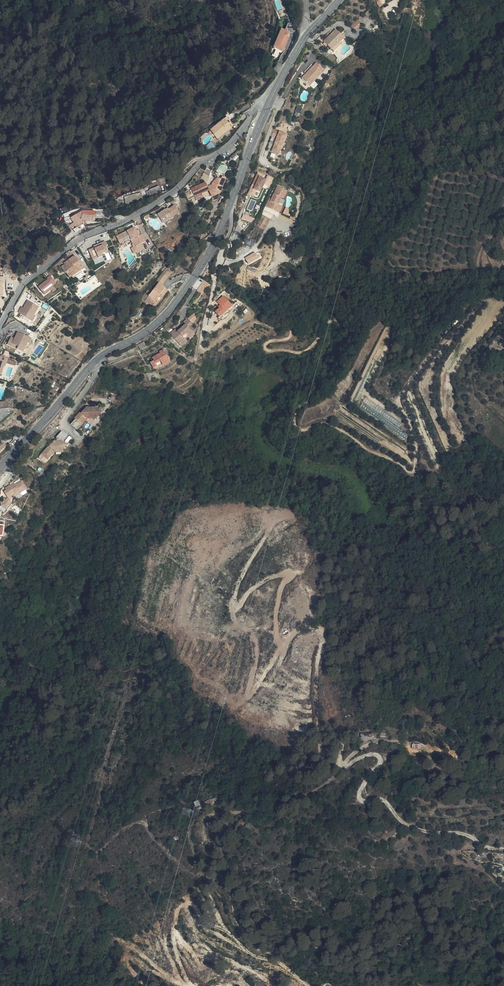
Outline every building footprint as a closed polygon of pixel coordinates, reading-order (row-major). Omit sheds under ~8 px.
[(358,20),(351,26),(356,31),(362,25),(358,20)] [(282,29),(274,48),(284,52),(290,35),(290,33),(295,32),(293,22),(288,23),(285,30),(282,29)] [(325,42),(328,44),(332,49),(339,42),(344,37),(336,29),(324,41),(325,42)] [(339,42),(332,49),(334,51),(341,44),(339,42)] [(322,72),(314,64),(303,77),(311,84),(322,72)] [(230,124),(226,119),(211,130),(218,139),(227,132),(226,131),(232,127),(230,124)] [(287,134),(275,129),(272,136),(277,138),(275,143),(282,146),(287,134)] [(282,146),(275,143),(272,150),(279,153),(282,146)] [(266,179),(260,176),(254,188),(261,191),(266,179)] [(206,182),(192,188),(197,200),(203,197),(201,193),(210,189),(206,182)] [(276,209),(279,203),(282,196),(284,197),(287,189),(278,185),(268,206),(276,209)] [(148,189),(130,194),(132,200),(150,195),(148,189)] [(210,189),(201,193),(203,197),(212,194),(210,189)] [(175,206),(170,209),(167,211),(166,209),(158,214),(164,223),(180,213),(175,206)] [(78,213),(71,217),(77,228),(84,224),(84,223),(87,221),(96,221),(96,212),(83,212),(83,216),(81,218),(79,215),(78,213)] [(255,218),(244,214),(243,218),(252,222),(255,218)] [(259,225),(266,228),(271,218),(263,215),(259,225)] [(120,244),(126,241),(125,239),(131,236),(133,237),(135,242),(133,243),(133,244),(134,246),(132,247),(135,254),(146,249),(144,244),(147,242),(142,233),(140,234),(137,230),(135,226),(116,236),(120,244)] [(106,241),(98,245),(99,247),(95,249),(95,247),(89,250),(93,258),(98,256),(98,257),(102,256),(101,254),(108,251),(107,248),(108,248),(106,241)] [(256,252),(245,257),(249,264),(259,259),(256,252)] [(76,256),(69,260),(70,262),(68,263),(68,262),(65,264),(65,265),(62,267),(66,272),(67,272),(70,277),(72,276),(81,270),(84,268),(76,256)] [(83,272),(81,270),(72,276),(74,278),(83,272)] [(181,271),(171,283),(174,286),(184,274),(181,271)] [(43,285),(43,284),(39,287),(45,294),(52,290),(51,289),(54,286),(53,284),(56,282),(51,276),(48,278),(49,279),(45,283),(46,284),(43,285)] [(160,296),(163,299),(166,301),(172,294),(175,296),(177,293),(175,291),(177,288),(174,286),(171,283),(160,296)] [(39,300),(33,307),(32,309),(30,308),(28,312),(39,319),(43,314),(44,315),(49,307),(39,300)] [(228,307),(231,310),(232,311),(231,313),(227,317),(231,321),(230,322),(232,324),(238,318),(237,316),(243,310),(234,300),(228,307)] [(50,308),(49,307),(44,315),(43,314),(39,319),(42,321),(45,316),(50,308)] [(187,335),(184,332),(180,335),(191,347),(196,343),(195,341),(199,338),(200,340),(204,336),(198,329),(202,327),(201,326),(206,321),(203,318),(198,322),(197,321),(194,324),(196,326),(188,333),(188,334),(187,335)] [(19,345),(18,349),(24,352),(31,338),(19,332),(15,338),(11,337),(8,344),(12,346),(14,343),(19,345)] [(178,358),(175,353),(170,355),(171,356),(164,361),(165,363),(162,365),(165,371),(169,369),(168,367),(172,364),(173,366),(175,368),(181,364),(178,358)] [(0,355),(0,373),(2,374),(4,366),(5,366),(7,362),(8,358),(0,355)] [(102,414),(107,409),(101,404),(90,404),(86,411),(84,409),(78,418),(80,419),(76,424),(83,429),(87,425),(86,423),(92,415),(94,412),(100,412),(102,414)] [(69,451),(73,445),(69,442),(73,436),(66,431),(61,438),(63,441),(59,441),(48,456),(55,461),(61,452),(63,449),(68,449),(69,451)] [(69,442),(73,445),(78,439),(73,436),(69,442)] [(8,491),(5,493),(8,498),(13,495),(14,497),(22,493),(23,494),(29,491),(24,482),(16,486),(15,485),(7,489),(8,491)] [(12,504),(6,500),(1,506),(7,511),(12,504)] [(377,741),(376,734),(363,735),(364,742),(377,741)]
